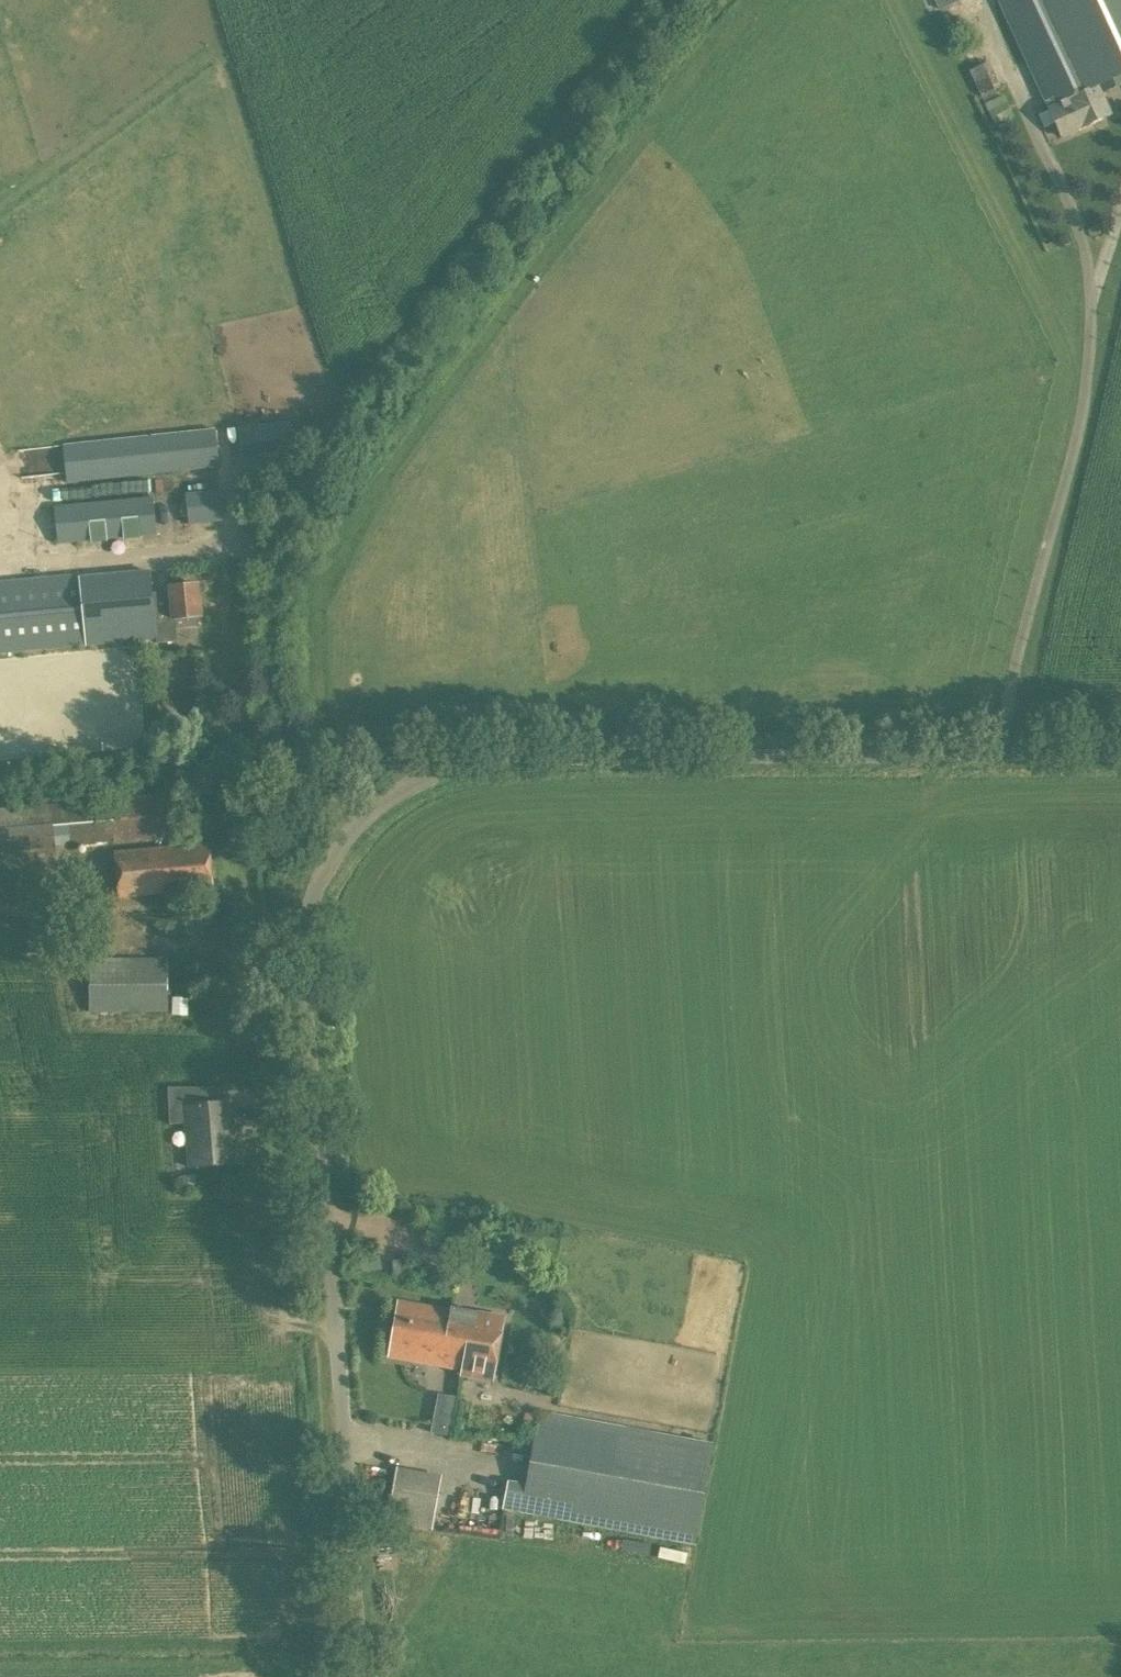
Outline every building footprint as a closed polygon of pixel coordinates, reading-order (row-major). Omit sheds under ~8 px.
[(940,9),(961,0),(936,0),(940,9)] [(1047,108),(1048,108),(1061,137),(1111,114),(1102,94),(1120,85),(1120,0),(997,0),(1047,108)] [(991,60),(970,69),(981,94),(1002,84),(991,60)] [(240,455),(293,450),(290,421),(237,427),(240,455)] [(66,484),(218,468),(214,430),(62,445),(66,484)] [(188,526),(223,522),(220,490),(185,493),(188,526)] [(57,545),(155,535),(151,497),(53,506),(57,545)] [(149,568),(79,576),(79,573),(0,581),(0,654),(84,645),(84,646),(156,638),(157,643),(176,641),(175,628),(197,626),(197,617),(200,617),(197,584),(170,587),(170,592),(152,593),(149,568)] [(178,838),(174,792),(0,808),(0,853),(178,838)] [(212,889),(209,843),(114,851),(118,898),(212,889)] [(90,986),(90,1013),(168,1013),(168,959),(129,959),(129,986),(90,986)] [(218,1102),(216,1088),(167,1086),(169,1124),(185,1122),(189,1167),(237,1163),(235,1137),(229,1137),(227,1101),(218,1102)] [(395,1278),(414,1276),(413,1259),(394,1260),(395,1278)] [(448,1330),(452,1311),(396,1301),(387,1354),(462,1368),(462,1367),(463,1368),(467,1343),(457,1342),(459,1332),(448,1330)] [(462,1367),(462,1368),(464,1368),(463,1373),(491,1378),(502,1317),(452,1308),(452,1311),(448,1330),(459,1332),(457,1342),(467,1343),(463,1368),(462,1367)] [(437,1393),(434,1433),(454,1435),(458,1395),(437,1393)] [(530,1462),(703,1493),(712,1443),(540,1412),(530,1462)] [(694,1543),(703,1493),(530,1462),(526,1484),(507,1480),(502,1508),(694,1543)] [(430,1527),(439,1476),(396,1468),(387,1519),(430,1527)]
